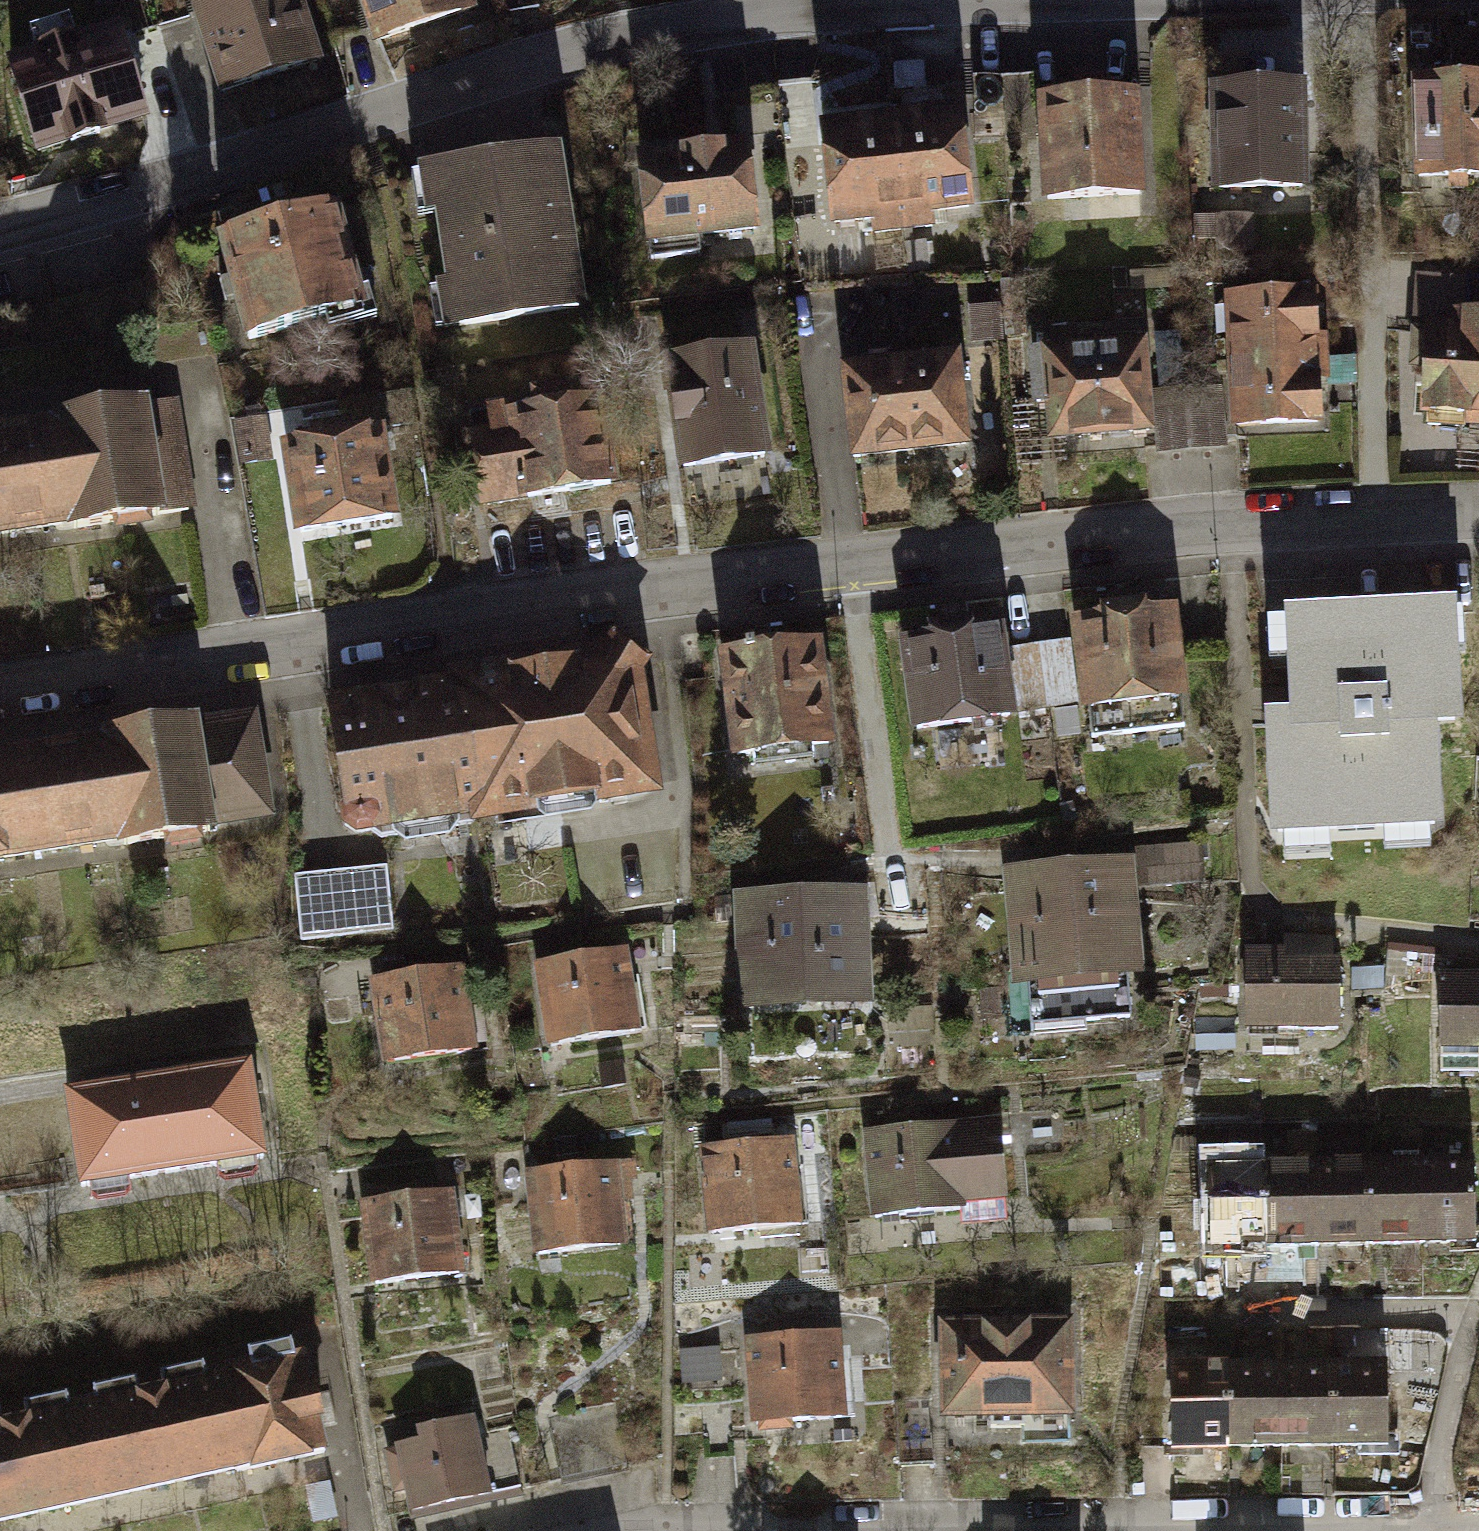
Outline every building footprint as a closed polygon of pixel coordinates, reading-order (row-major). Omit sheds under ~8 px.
[(207,7),(234,102),(333,77),(309,0),(235,0),(207,7)] [(387,56),(490,29),(483,0),(373,0),(387,56)] [(138,40),(26,69),(48,155),(160,126),(138,40)] [(1430,78),(1435,183),(1478,183),(1478,78),(1430,78)] [(1325,91),(1224,90),(1223,196),(1325,195),(1325,91)] [(1160,101),(1055,103),(1054,207),(1163,206),(1160,101)] [(979,116),(842,130),(850,236),(992,222),(979,116)] [(772,148),(663,158),(671,247),(780,237),(772,148)] [(584,160),(438,179),(459,336),(605,317),(584,160)] [(369,226),(248,246),(264,350),(386,331),(369,226)] [(1335,293),(1233,296),(1238,441),(1342,438),(1335,293)] [(1456,315),(1450,424),(1478,426),(1478,316),(1456,315)] [(1168,347),(1061,353),(1069,445),(1177,440),(1168,347)] [(772,350),(673,365),(690,478),(789,463),(772,350)] [(980,358),(854,369),(863,467),(988,456),(980,358)] [(615,390),(485,410),(501,514),(631,494),(615,390)] [(0,432),(0,556),(197,521),(178,402),(0,432)] [(408,428),(304,443),(321,544),(421,527),(408,428)] [(1322,605),(1334,707),(1303,711),(1318,832),(1478,821),(1478,596),(1322,605)] [(1203,601),(1095,612),(1110,711),(1218,700),(1203,601)] [(1031,623),(922,632),(934,733),(1043,725),(1031,623)] [(843,630),(730,646),(749,764),(863,749),(843,630)] [(1044,644),(1059,701),(1091,693),(1076,636),(1044,644)] [(664,647),(360,679),(374,827),(684,787),(664,647)] [(0,745),(0,856),(270,812),(252,704),(0,745)] [(1160,850),(1029,868),(1044,985),(1176,967),(1160,850)] [(384,867),(295,877),(302,932),(391,922),(384,867)] [(892,877),(754,890),(765,1005),(903,992),(892,877)] [(1381,948),(1273,945),(1272,1030),(1381,1031),(1381,948)] [(646,947),(554,963),(569,1050),(661,1034),(646,947)] [(481,960),(390,978),(407,1066),(498,1048),(481,960)] [(1463,973),(1469,1047),(1478,1048),(1478,974),(1463,973)] [(278,1061),(94,1091),(109,1181),(293,1151),(278,1061)] [(1029,1113),(880,1130),(890,1219),(1039,1202),(1029,1113)] [(808,1133),(715,1145),(731,1233),(824,1223),(808,1133)] [(630,1157),(537,1170),(549,1255),(642,1242),(630,1157)] [(9,1197),(0,1159),(0,1199),(9,1197)] [(1237,1162),(1240,1246),(1478,1245),(1478,1160),(1237,1162)] [(465,1189),(371,1200),(386,1283),(482,1271),(465,1189)] [(1102,1311),(963,1317),(967,1422),(1106,1416),(1102,1311)] [(859,1326),(767,1339),(778,1424),(871,1411),(859,1326)] [(0,1419),(0,1530),(23,1530),(356,1454),(330,1350),(0,1419)] [(1410,1363),(1199,1365),(1203,1448),(1417,1448),(1410,1363)] [(513,1492),(492,1413),(409,1436),(430,1515),(513,1492)]
